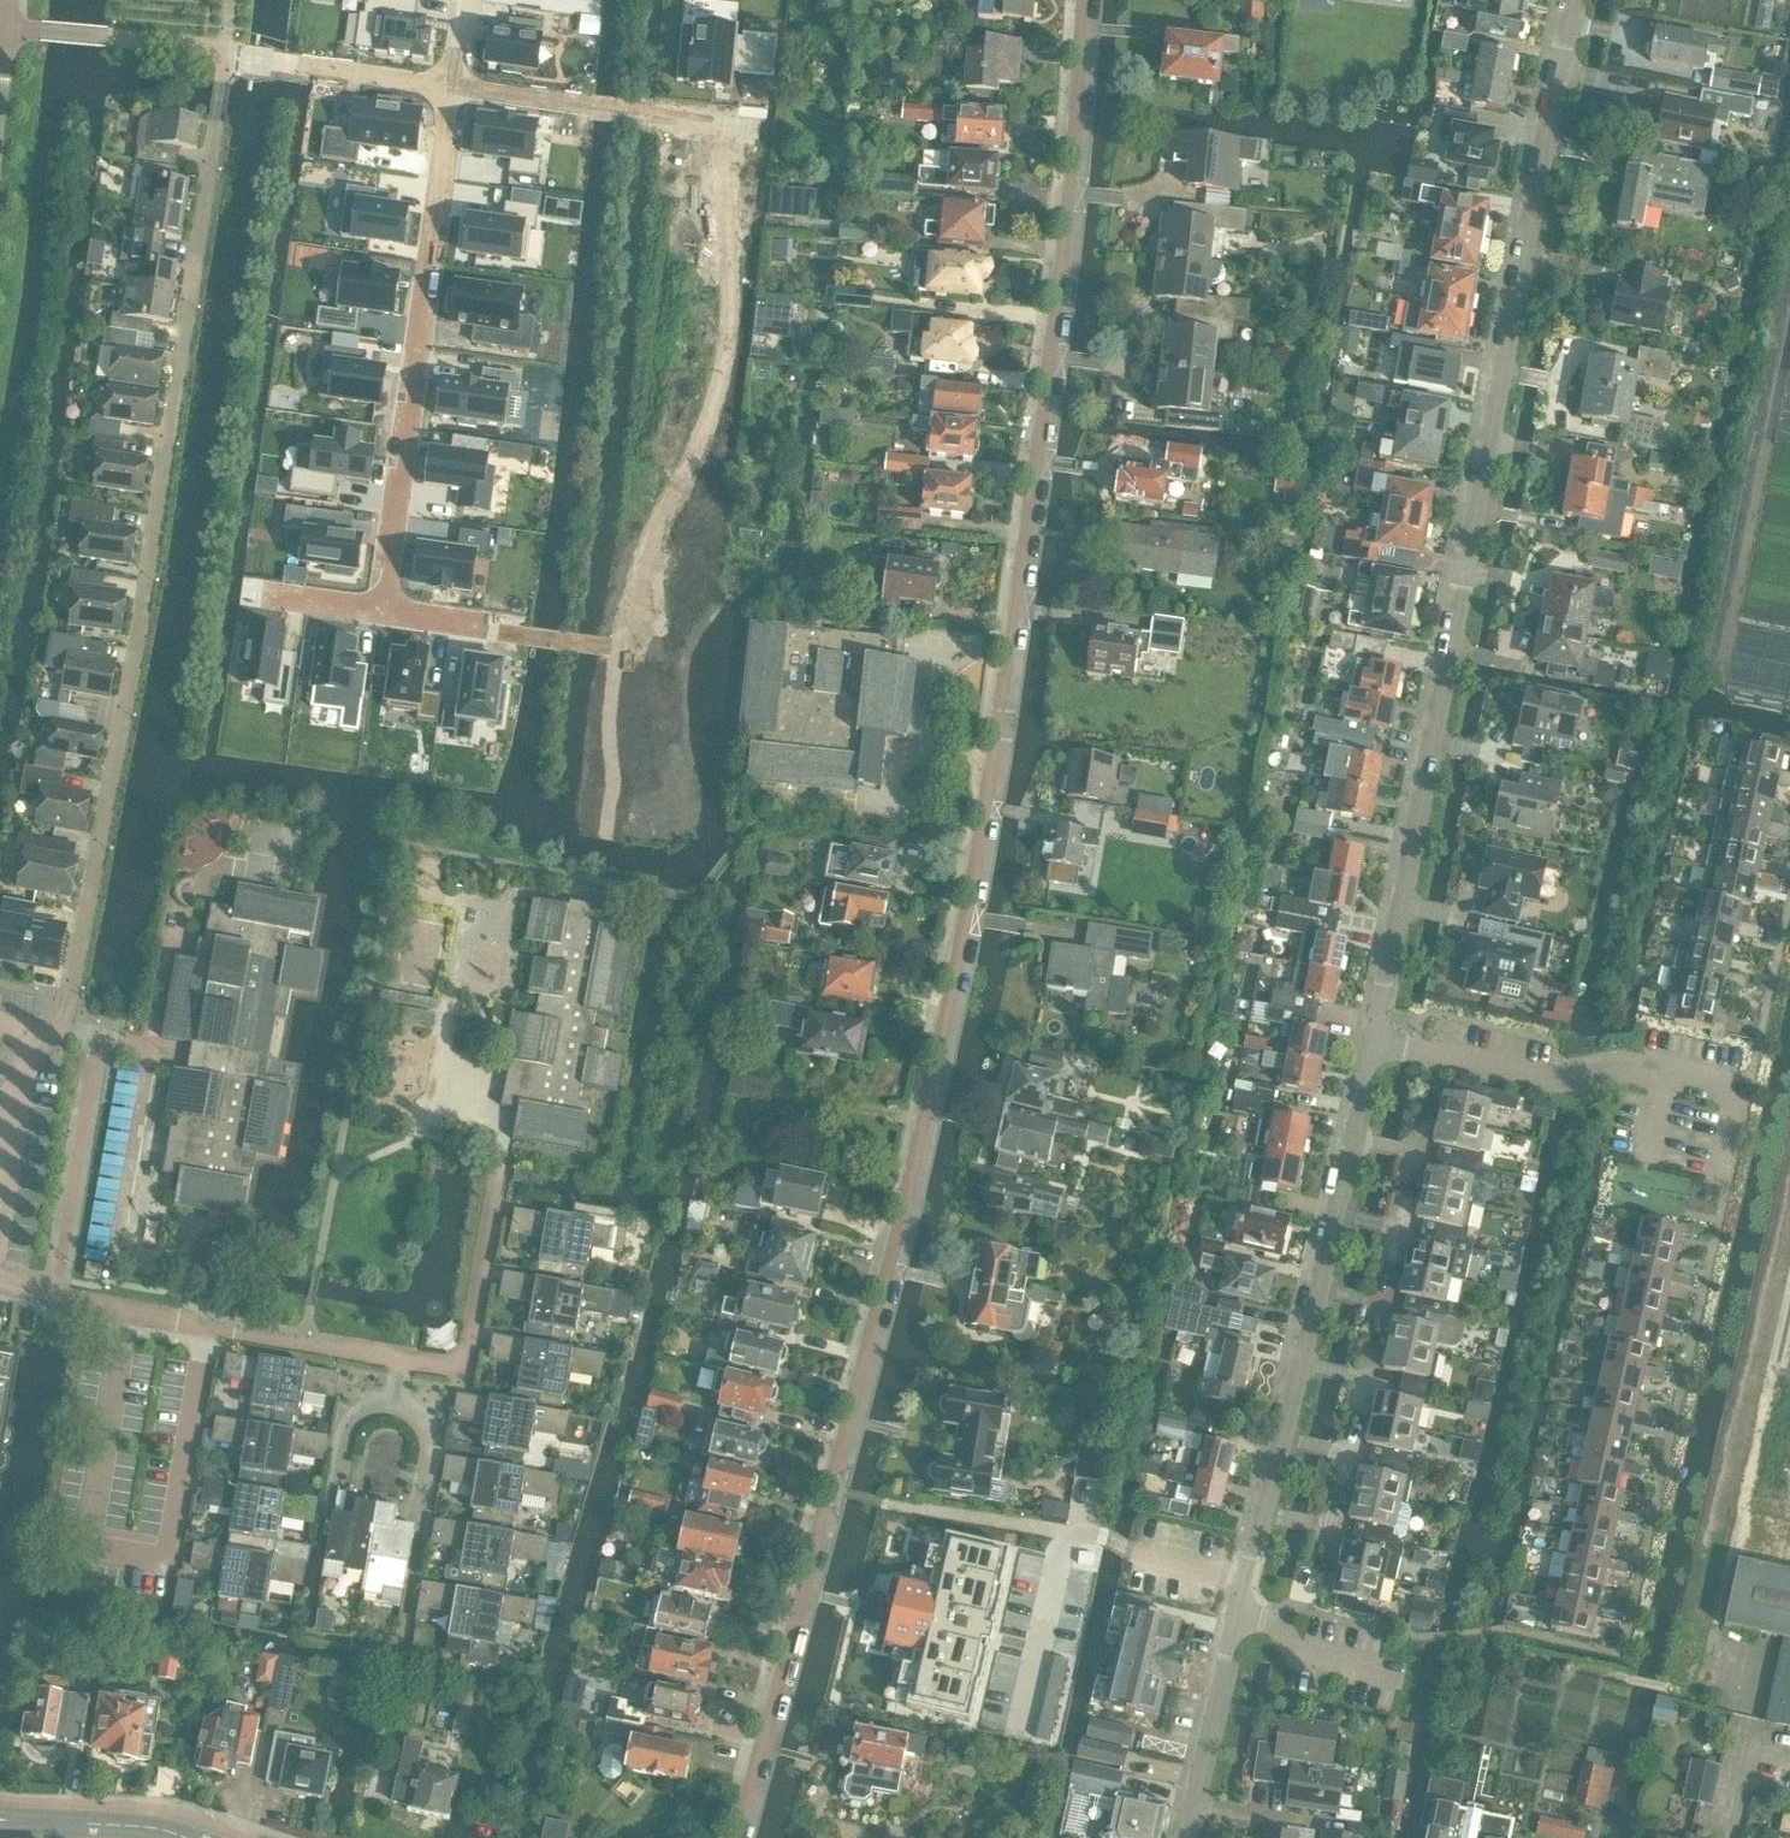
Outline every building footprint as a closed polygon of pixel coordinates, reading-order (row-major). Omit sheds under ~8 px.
[(356,49),(427,59),(431,29),(425,28),(426,18),(416,16),(418,0),(366,0),(365,7),(366,7),(365,15),(360,15),(356,49)] [(978,15),(1031,20),(1033,0),(979,0),(978,15)] [(1524,9),(1473,0),(1441,0),(1440,6),(1454,9),(1479,13),(1475,33),(1518,41),(1519,37),(1524,34),(1525,27),(1521,22),(1524,9)] [(1524,9),(1525,0),(1473,0),(1524,9)] [(1244,1),(1243,15),(1251,15),(1250,29),(1258,30),(1261,3),(1244,1)] [(491,32),(487,65),(502,67),(501,72),(520,75),(521,70),(537,72),(544,25),(509,20),(507,34),(491,32)] [(679,53),(677,81),(689,82),(689,84),(691,85),(691,87),(730,91),(732,72),(740,72),(740,74),(773,78),(776,38),(744,35),(743,39),(735,39),(736,31),(697,27),(694,53),(692,52),(692,55),(679,53)] [(1649,45),(1647,55),(1650,58),(1649,62),(1691,70),(1703,72),(1706,54),(1723,57),(1726,44),(1655,31),(1652,44),(1649,45)] [(1442,33),(1440,49),(1464,53),(1467,37),(1442,33)] [(1168,58),(1162,57),(1160,80),(1217,86),(1221,55),(1238,57),(1240,40),(1189,35),(1188,43),(1170,41),(1168,58)] [(997,92),(998,82),(1016,83),(1019,43),(1031,44),(1031,43),(969,37),(969,39),(977,39),(976,53),(967,52),(965,89),(997,92)] [(1479,49),(1474,76),(1508,82),(1513,56),(1514,56),(1514,53),(1479,47),(1478,49),(1479,49)] [(1508,82),(1474,76),(1446,71),(1445,72),(1436,70),(1434,81),(1472,88),(1469,104),(1468,106),(1504,113),(1504,110),(1503,110),(1508,82)] [(1730,75),(1727,92),(1757,97),(1760,80),(1730,75)] [(363,86),(361,98),(374,100),(376,87),(363,86)] [(1706,147),(1711,124),(1726,127),(1729,115),(1750,119),(1753,102),(1701,91),(1698,106),(1664,100),(1663,108),(1658,111),(1657,118),(1660,123),(1657,137),(1706,147)] [(326,130),(322,158),(357,163),(360,144),(416,152),(422,111),(400,108),(401,101),(379,98),(378,105),(356,101),(351,133),(326,130)] [(1754,99),(1748,127),(1764,130),(1770,103),(1754,99)] [(904,103),(903,113),(918,115),(917,120),(943,122),(943,123),(944,123),(942,144),(956,146),(1000,150),(1003,126),(1004,114),(998,113),(944,109),(944,107),(904,103)] [(1445,111),(1440,137),(1449,139),(1452,140),(1448,163),(1469,167),(1468,170),(1467,179),(1468,179),(1466,190),(1478,192),(1480,181),(1486,182),(1487,174),(1488,171),(1493,172),(1497,148),(1490,147),(1492,135),(1471,131),(1474,117),(1445,111)] [(138,147),(136,162),(175,168),(178,148),(194,150),(198,121),(152,115),(151,117),(147,117),(142,121),(138,147)] [(480,115),(474,154),(511,159),(509,174),(539,179),(542,162),(533,160),(538,123),(480,115)] [(1237,191),(1240,162),(1253,163),(1253,166),(1260,167),(1262,142),(1250,141),(1250,144),(1242,143),(1242,141),(1170,135),(1167,162),(1192,165),(1192,162),(1197,163),(1195,187),(1237,191)] [(920,186),(942,188),(942,190),(993,193),(994,179),(999,176),(999,167),(996,163),(996,160),(953,156),(953,154),(940,153),(939,173),(921,172),(920,186)] [(1702,215),(1710,168),(1711,167),(1653,157),(1651,172),(1627,167),(1616,227),(1632,230),(1632,232),(1635,232),(1636,231),(1640,232),(1646,200),(1701,209),(1700,215),(1702,215)] [(142,177),(138,205),(184,213),(189,184),(173,181),(175,168),(136,162),(134,175),(142,177)] [(869,195),(914,198),(915,183),(870,179),(869,195)] [(1443,212),(1440,230),(1483,239),(1487,220),(1483,219),(1485,207),(1445,199),(1447,191),(1422,186),(1419,202),(1434,205),(1433,211),(1443,212)] [(347,188),(341,236),(403,245),(408,211),(393,209),(381,207),(374,206),(376,192),(347,188)] [(773,189),(771,215),(795,217),(797,191),(773,189)] [(545,201),(543,220),(580,224),(582,205),(545,201)] [(465,221),(463,235),(468,236),(465,254),(526,262),(530,230),(536,231),(539,208),(506,204),(503,223),(470,218),(470,221),(465,221)] [(939,244),(968,247),(982,248),(984,226),(991,227),(993,211),(985,210),(985,208),(942,204),(940,226),(927,225),(925,238),(939,239),(939,244)] [(125,228),(123,246),(164,252),(166,238),(180,240),(184,213),(138,205),(134,230),(125,228)] [(1162,217),(1158,258),(1209,264),(1213,230),(1243,233),(1245,211),(1199,207),(1198,221),(1162,217)] [(840,240),(856,241),(856,229),(841,229),(840,240)] [(1480,256),(1483,239),(1440,230),(1434,261),(1474,269),(1476,255),(1480,256)] [(91,241),(90,251),(105,253),(106,244),(95,242),(91,241)] [(129,260),(125,289),(172,296),(176,267),(163,265),(164,252),(123,246),(121,259),(129,260)] [(310,247),(308,260),(322,263),(325,249),(310,247)] [(1400,251),(1398,262),(1414,265),(1416,253),(1400,251)] [(931,272),(918,271),(916,290),(966,295),(966,294),(975,295),(977,282),(979,281),(985,278),(989,273),(986,267),(982,264),(978,263),(932,258),(931,272)] [(1158,258),(1153,298),(1204,303),(1202,319),(1234,322),(1248,323),(1250,303),(1206,298),(1207,286),(1213,287),(1214,287),(1215,286),(1216,286),(1217,286),(1218,286),(1219,285),(1220,285),(1221,284),(1222,283),(1223,282),(1223,281),(1224,281),(1224,280),(1225,279),(1225,278),(1225,277),(1225,276),(1225,275),(1225,274),(1225,273),(1225,272),(1225,271),(1224,270),(1224,269),(1223,268),(1223,267),(1222,267),(1221,266),(1220,265),(1219,265),(1219,264),(1209,264),(1158,258)] [(1412,277),(1414,265),(1398,262),(1396,274),(1412,277)] [(319,309),(316,327),(356,333),(359,310),(393,315),(397,292),(399,292),(401,279),(398,279),(399,276),(385,274),(385,271),(362,268),(362,271),(344,268),(338,312),(319,309)] [(1609,311),(1612,315),(1612,320),(1661,330),(1668,293),(1667,292),(1669,280),(1661,278),(1661,275),(1627,269),(1624,284),(1619,283),(1615,300),(1611,304),(1609,311)] [(1431,272),(1425,304),(1470,312),(1474,294),(1469,293),(1472,279),(1431,272)] [(1733,273),(1722,278),(1729,293),(1740,287),(1733,273)] [(448,291),(445,313),(452,314),(450,323),(475,327),(475,330),(480,331),(479,342),(473,342),(472,343),(529,351),(534,319),(519,317),(523,291),(456,282),(455,292),(448,291)] [(832,304),(833,305),(870,309),(872,292),(834,287),(832,304)] [(121,313),(114,312),(111,329),(145,334),(147,320),(168,323),(172,296),(125,289),(121,313)] [(757,300),(753,335),(754,335),(755,331),(785,334),(788,304),(792,305),(792,304),(757,300)] [(1420,334),(1460,341),(1462,329),(1467,330),(1470,312),(1425,304),(1420,334)] [(1349,326),(1364,329),(1371,330),(1384,333),(1386,318),(1373,316),(1367,314),(1352,312),(1349,326)] [(894,313),(892,333),(912,335),(909,358),(970,364),(970,362),(975,359),(976,350),(972,347),(972,343),(969,343),(971,329),(934,325),(935,315),(914,313),(914,315),(894,313)] [(1165,328),(1161,369),(1212,374),(1216,341),(1232,342),(1234,322),(1202,319),(1201,332),(1165,328)] [(1361,332),(1342,328),(1337,350),(1356,354),(1361,332)] [(117,348),(111,384),(158,391),(163,354),(135,350),(137,334),(106,329),(104,346),(117,348)] [(325,348),(318,397),(381,406),(385,371),(361,368),(363,354),(357,353),(359,338),(333,334),(331,349),(325,348)] [(1392,335),(1389,348),(1399,350),(1393,382),(1407,385),(1450,393),(1456,360),(1435,356),(1437,343),(1392,335)] [(1592,358),(1586,388),(1632,397),(1636,378),(1669,384),(1674,355),(1646,350),(1642,368),(1619,364),(1620,358),(1606,355),(1605,361),(1592,358)] [(860,357),(858,373),(892,377),(894,361),(860,357)] [(751,378),(770,380),(771,365),(752,363),(751,378)] [(1161,369),(1156,409),(1166,410),(1193,412),(1191,428),(1222,431),(1224,410),(1209,409),(1212,374),(1161,369)] [(442,381),(437,417),(459,420),(458,425),(476,428),(476,423),(503,427),(508,394),(518,395),(521,376),(484,370),(481,386),(461,384),(442,381)] [(898,378),(896,390),(934,394),(932,414),(976,419),(977,415),(980,413),(981,403),(978,401),(979,387),(898,378)] [(91,436),(97,437),(120,441),(123,422),(152,426),(158,391),(111,384),(106,418),(94,416),(91,436)] [(1374,386),(1371,403),(1383,405),(1387,388),(1374,386)] [(1580,417),(1594,420),(1593,426),(1606,429),(1608,423),(1631,427),(1628,445),(1656,450),(1662,422),(1629,415),(1632,397),(1586,388),(1580,417)] [(1401,412),(1398,430),(1444,439),(1447,424),(1445,421),(1447,405),(1391,394),(1388,409),(1401,412)] [(822,408),(820,425),(830,426),(832,409),(822,408)] [(976,441),(974,438),(976,425),(912,418),(911,431),(931,433),(928,454),(972,459),(972,457),(975,455),(976,453),(977,450),(978,447),(977,445),(977,442),(976,441)] [(1442,453),(1444,439),(1398,430),(1395,448),(1382,445),(1379,460),(1435,470),(1438,455),(1442,453)] [(294,470),(290,492),(335,498),(337,479),(369,484),(374,451),(359,449),(361,438),(337,435),(335,446),(316,443),(312,473),(294,470)] [(124,457),(126,442),(120,441),(97,437),(94,453),(100,454),(95,488),(142,495),(147,460),(124,457)] [(426,463),(425,469),(429,475),(428,484),(461,489),(458,508),(489,512),(495,471),(486,469),(490,443),(456,438),(454,452),(433,449),(431,458),(426,463)] [(1362,444),(1359,461),(1371,464),(1374,447),(1362,444)] [(1112,483),(1110,492),(1111,493),(1116,497),(1115,500),(1162,506),(1166,481),(1197,486),(1202,450),(1168,445),(1165,467),(1151,465),(1150,470),(1120,466),(1118,479),(1112,483)] [(1573,459),(1568,487),(1608,495),(1627,498),(1644,502),(1646,491),(1629,488),(1630,482),(1611,479),(1613,467),(1612,466),(1616,451),(1616,450),(1588,445),(1584,461),(1573,459)] [(522,447),(520,461),(529,463),(531,448),(522,447)] [(886,456),(884,473),(897,474),(927,477),(929,461),(886,456)] [(1358,492),(1372,495),(1386,497),(1383,515),(1428,523),(1431,509),(1429,505),(1431,491),(1391,483),(1393,468),(1371,464),(1359,461),(1358,461),(1353,489),(1359,490),(1358,492)] [(897,474),(896,484),(904,485),(904,487),(924,489),(921,510),(965,515),(966,512),(970,510),(971,502),(967,500),(969,483),(927,477),(897,474)] [(1286,495),(1285,501),(1300,503),(1303,476),(1288,474),(1286,495)] [(259,478),(256,493),(276,496),(278,481),(259,478)] [(1568,487),(1562,516),(1579,519),(1577,533),(1619,541),(1625,509),(1642,513),(1644,502),(1627,498),(1608,495),(1568,487)] [(811,495),(809,520),(824,521),(827,496),(811,495)] [(136,530),(113,527),(115,508),(72,502),(69,522),(85,524),(80,558),(131,565),(136,530)] [(876,527),(921,531),(923,511),(878,506),(876,527)] [(1185,506),(1184,515),(1196,517),(1197,507),(1185,506)] [(307,531),(302,564),(328,568),(327,574),(351,577),(352,571),(357,572),(362,539),(341,536),(343,517),(310,512),(307,531)] [(1425,538),(1428,523),(1383,515),(1379,533),(1365,531),(1363,545),(1419,555),(1422,541),(1425,538)] [(1152,522),(1150,531),(1113,525),(1108,554),(1129,556),(1127,570),(1137,571),(1136,572),(1140,572),(1141,569),(1162,572),(1163,561),(1179,564),(1178,573),(1213,577),(1214,570),(1215,570),(1220,532),(1152,522)] [(419,544),(414,584),(433,587),(433,590),(450,592),(451,589),(470,592),(476,554),(487,556),(490,535),(460,530),(458,550),(419,544)] [(1348,530),(1342,558),(1367,562),(1369,551),(1356,549),(1359,532),(1348,530)] [(937,560),(953,562),(955,550),(939,548),(937,560)] [(1280,549),(1279,558),(1293,559),(1294,551),(1280,549)] [(1586,567),(1627,575),(1629,560),(1589,552),(1586,567)] [(869,602),(898,605),(898,598),(932,603),(934,586),(938,584),(938,577),(936,573),(936,569),(933,569),(934,559),(915,556),(914,566),(887,563),(887,568),(874,567),(869,602)] [(1370,580),(1367,599),(1413,608),(1419,577),(1359,566),(1357,578),(1370,580)] [(295,570),(293,584),(305,586),(307,571),(295,570)] [(70,588),(75,589),(70,625),(122,632),(127,596),(103,593),(106,576),(72,571),(70,588)] [(1304,588),(1320,592),(1322,581),(1306,578),(1304,588)] [(1544,628),(1543,631),(1585,639),(1588,621),(1593,621),(1594,617),(1607,619),(1610,606),(1594,603),(1596,589),(1556,582),(1552,599),(1549,599),(1547,611),(1543,613),(1541,625),(1544,628)] [(798,605),(837,611),(840,589),(801,584),(798,605)] [(1348,627),(1408,638),(1413,608),(1367,599),(1364,617),(1350,615),(1348,627)] [(1314,609),(1297,606),(1296,605),(1293,623),(1294,623),(1311,626),(1314,609)] [(1143,655),(1144,649),(1175,654),(1179,622),(1151,618),(1149,636),(1108,630),(1107,634),(1090,631),(1086,663),(1108,666),(1107,673),(1131,676),(1135,653),(1143,655)] [(740,730),(738,730),(738,732),(763,734),(762,743),(751,743),(747,780),(857,793),(858,783),(881,786),(884,764),(878,763),(880,746),(874,746),(875,735),(905,739),(905,738),(903,737),(912,664),(913,665),(914,663),(903,662),(905,639),(821,629),(819,641),(809,640),(810,628),(756,622),(751,621),(750,622),(752,623),(740,730)] [(240,646),(238,664),(246,665),(243,684),(266,687),(264,704),(289,708),(295,663),(280,661),(284,632),(251,627),(248,647),(240,646)] [(1582,674),(1593,676),(1591,686),(1613,690),(1617,668),(1599,665),(1585,662),(1586,656),(1582,655),(1585,639),(1543,631),(1543,633),(1539,635),(1537,645),(1539,648),(1537,661),(1583,669),(1582,674)] [(46,669),(66,673),(63,691),(110,700),(118,663),(83,656),(86,642),(53,635),(46,669)] [(314,688),(311,708),(342,713),(340,730),(358,733),(367,674),(354,673),(355,666),(356,659),(355,658),(357,642),(318,636),(311,688),(314,688)] [(1354,653),(1373,658),(1384,660),(1387,643),(1357,636),(1354,653)] [(394,652),(386,709),(418,714),(417,721),(437,724),(442,695),(422,692),(428,652),(410,649),(409,654),(394,652)] [(1642,680),(1664,683),(1669,655),(1647,652),(1642,680)] [(446,708),(442,729),(457,731),(459,720),(495,725),(497,713),(501,713),(504,687),(501,687),(504,663),(466,657),(459,710),(446,708)] [(1357,660),(1351,691),(1394,700),(1400,670),(1401,670),(1401,669),(1386,666),(1387,664),(1383,663),(1383,665),(1357,660)] [(375,667),(373,677),(385,678),(387,669),(375,667)] [(1330,723),(1328,734),(1375,743),(1375,741),(1378,729),(1389,731),(1389,729),(1388,729),(1388,728),(1388,727),(1392,726),(1393,717),(1391,715),(1393,704),(1394,700),(1351,691),(1344,726),(1330,723)] [(1512,746),(1524,749),(1521,762),(1541,766),(1546,744),(1570,749),(1580,702),(1528,691),(1523,716),(1525,726),(1524,730),(1516,728),(1512,746)] [(50,752),(98,761),(103,730),(58,721),(61,705),(40,701),(38,713),(43,720),(56,723),(50,752)] [(1316,721),(1314,731),(1328,734),(1330,723),(1316,721)] [(1345,748),(1347,738),(1327,735),(1325,744),(1345,748)] [(1734,742),(1729,768),(1778,779),(1779,772),(1783,752),(1734,742)] [(1114,786),(1118,761),(1118,760),(1072,753),(1066,794),(1104,799),(1106,785),(1114,786)] [(1349,753),(1343,784),(1377,790),(1383,760),(1349,753)] [(1622,783),(1625,771),(1606,766),(1603,779),(1622,783)] [(37,823),(84,832),(91,797),(61,791),(64,774),(26,767),(20,795),(42,800),(37,823)] [(1723,793),(1723,794),(1772,804),(1776,786),(1789,789),(1789,783),(1789,774),(1779,772),(1778,779),(1729,768),(1723,793)] [(1549,839),(1560,785),(1523,777),(1520,793),(1503,789),(1495,827),(1549,839)] [(1331,783),(1325,813),(1370,822),(1370,820),(1376,791),(1343,784),(1331,782),(1331,783)] [(1597,794),(1597,798),(1599,800),(1601,803),(1605,804),(1609,804),(1611,803),(1614,801),(1616,799),(1617,796),(1617,792),(1616,788),(1613,786),(1611,784),(1608,784),(1604,784),(1601,785),(1598,788),(1597,791),(1597,794)] [(1723,794),(1717,819),(1767,830),(1768,822),(1772,804),(1723,794)] [(1156,798),(1153,813),(1170,816),(1172,801),(1156,798)] [(1297,809),(1295,822),(1329,829),(1331,816),(1297,809)] [(1135,811),(1132,836),(1165,841),(1169,816),(1135,811)] [(1245,819),(1241,812),(1231,817),(1235,825),(1245,819)] [(1717,819),(1711,844),(1761,855),(1765,836),(1778,839),(1781,825),(1768,822),(1767,830),(1717,819)] [(1293,835),(1326,842),(1329,829),(1295,822),(1293,835)] [(1778,839),(1786,841),(1787,840),(1789,838),(1789,835),(1789,834),(1789,829),(1789,827),(1781,825),(1778,839)] [(1043,847),(1042,856),(1045,859),(1045,862),(1050,863),(1047,883),(1075,887),(1078,868),(1080,869),(1084,849),(1096,851),(1099,835),(1051,828),(1048,843),(1043,847)] [(18,888),(71,898),(78,861),(51,856),(54,841),(20,835),(17,849),(25,851),(18,888)] [(894,859),(893,858),(897,841),(855,838),(853,851),(841,849),(834,880),(888,890),(891,877),(895,874),(896,865),(894,861),(894,859)] [(1495,842),(1493,852),(1506,854),(1508,845),(1495,842)] [(1711,844),(1705,870),(1756,881),(1757,874),(1761,855),(1711,844)] [(1335,845),(1329,875),(1359,881),(1365,851),(1350,848),(1349,847),(1345,846),(1345,847),(1335,845)] [(1523,898),(1537,901),(1545,863),(1489,851),(1481,888),(1493,891),(1492,899),(1487,898),(1484,915),(1518,922),(1523,898)] [(764,875),(788,880),(791,862),(767,857),(764,875)] [(1700,894),(1702,895),(1702,896),(1744,905),(1750,906),(1754,887),(1768,890),(1771,876),(1757,874),(1756,881),(1705,870),(1700,894)] [(1281,897),(1278,913),(1338,925),(1341,910),(1352,912),(1359,881),(1329,875),(1315,873),(1309,902),(1281,897)] [(1771,876),(1768,890),(1771,891),(1775,891),(1776,891),(1778,890),(1778,888),(1779,882),(1779,880),(1778,879),(1777,878),(1771,876)] [(197,1074),(172,1070),(172,1071),(173,1071),(165,1115),(164,1115),(163,1117),(177,1119),(174,1130),(187,1133),(185,1143),(179,1142),(178,1142),(178,1144),(175,1158),(164,1157),(161,1175),(178,1178),(173,1207),(174,1208),(174,1207),(241,1219),(241,1220),(242,1220),(254,1156),(278,1161),(278,1159),(276,1159),(289,1092),(291,1093),(291,1091),(255,1084),(260,1057),(268,1058),(268,1057),(266,1057),(273,1019),(285,1021),(285,1019),(283,1019),(288,992),(313,997),(313,995),(312,995),(319,957),(320,957),(320,956),(308,953),(285,949),(288,933),(311,937),(318,900),(317,900),(316,902),(298,898),(238,887),(238,885),(237,885),(233,910),(210,906),(208,922),(206,923),(206,925),(203,941),(198,940),(194,962),(176,958),(175,960),(176,961),(162,1037),(161,1037),(161,1039),(196,1046),(193,1063),(199,1064),(197,1074)] [(888,906),(887,902),(888,899),(827,888),(820,926),(865,935),(867,926),(882,928),(885,916),(887,913),(888,906)] [(1702,896),(1696,921),(1735,929),(1736,922),(1740,905),(1744,905),(1702,896)] [(511,1015),(503,1059),(501,1059),(501,1060),(520,1064),(518,1074),(512,1073),(509,1089),(503,1089),(500,1107),(517,1111),(512,1141),(513,1141),(513,1139),(579,1152),(579,1153),(581,1153),(590,1104),(579,1102),(581,1088),(617,1094),(617,1093),(616,1092),(622,1059),(624,1059),(624,1058),(602,1054),(607,1031),(592,1029),(595,1013),(620,1017),(620,1016),(619,1015),(633,937),(635,938),(635,936),(605,930),(607,915),(589,911),(590,905),(569,901),(568,907),(531,900),(531,902),(532,902),(525,940),(523,940),(523,942),(547,946),(545,962),(532,959),(531,960),(533,961),(527,993),(525,993),(525,994),(538,997),(534,1018),(510,1014),(510,1015),(511,1015)] [(57,972),(65,928),(31,922),(34,906),(7,901),(0,935),(0,961),(57,972)] [(763,922),(760,940),(789,945),(794,916),(772,913),(772,914),(770,923),(763,922)] [(1302,935),(1296,963),(1296,964),(1340,973),(1346,942),(1335,940),(1338,925),(1278,913),(1275,930),(1302,935)] [(1684,918),(1679,944),(1729,954),(1733,936),(1746,939),(1749,925),(1736,922),(1735,929),(1696,921),(1684,918)] [(1052,944),(1045,987),(1046,987),(1047,985),(1065,988),(1066,992),(1072,992),(1073,990),(1087,992),(1084,1009),(1124,1016),(1130,981),(1111,978),(1115,956),(1148,961),(1153,935),(1088,924),(1088,925),(1096,927),(1094,943),(1085,941),(1083,950),(1052,944)] [(1749,925),(1746,939),(1753,940),(1756,939),(1757,938),(1758,934),(1759,932),(1759,929),(1758,927),(1757,926),(1749,925)] [(1532,970),(1546,973),(1554,937),(1514,928),(1510,947),(1469,938),(1462,971),(1469,972),(1465,992),(1493,998),(1497,979),(1528,986),(1532,970)] [(1679,944),(1674,969),(1723,980),(1725,972),(1729,954),(1679,944)] [(793,964),(812,967),(815,951),(795,948),(793,964)] [(825,974),(827,974),(825,994),(868,1000),(869,997),(872,995),(873,986),(871,982),(872,967),(842,963),(842,960),(827,958),(825,974)] [(1273,989),(1269,1006),(1317,1016),(1320,1001),(1334,1004),(1340,973),(1296,964),(1292,985),(1286,984),(1283,986),(1282,991),(1273,989)] [(1669,968),(1664,993),(1718,1005),(1722,987),(1735,989),(1738,976),(1725,972),(1723,980),(1674,969),(1669,968)] [(1738,976),(1735,989),(1742,991),(1744,991),(1746,990),(1747,985),(1747,982),(1747,980),(1746,978),(1745,977),(1738,976)] [(1679,998),(1674,1023),(1710,1031),(1708,1037),(1723,1040),(1725,1031),(1724,1027),(1721,1025),(1714,1023),(1718,1005),(1664,993),(1664,995),(1679,998)] [(785,994),(783,1005),(801,1008),(803,997),(785,994)] [(1233,1001),(1222,998),(1220,1006),(1221,1006),(1231,1009),(1233,1001)] [(1541,1013),(1540,1020),(1568,1026),(1574,1002),(1558,998),(1554,1016),(1541,1013)] [(864,1026),(809,1015),(810,1010),(772,1004),(768,1024),(806,1032),(802,1051),(858,1062),(864,1026)] [(1294,1027),(1288,1056),(1322,1064),(1328,1033),(1314,1031),(1317,1016),(1269,1006),(1267,1017),(1279,1020),(1279,1024),(1294,1027)] [(1062,1057),(1034,1051),(1030,1067),(1058,1074),(1062,1057)] [(1316,1093),(1322,1064),(1288,1056),(1287,1058),(1264,1053),(1261,1067),(1285,1072),(1282,1087),(1316,1093)] [(1074,1120),(1076,1107),(1052,1101),(1056,1080),(1016,1070),(1016,1074),(1011,1076),(1008,1085),(1012,1090),(1009,1104),(1074,1120)] [(1221,1075),(1220,1074),(1211,1072),(1209,1083),(1218,1085),(1219,1085),(1221,1086),(1224,1075),(1221,1075)] [(729,1096),(769,1104),(773,1081),(733,1074),(729,1096)] [(1444,1095),(1438,1119),(1483,1129),(1488,1107),(1515,1112),(1519,1097),(1454,1083),(1452,1096),(1444,1095)] [(1237,1093),(1273,1100),(1275,1089),(1256,1085),(1254,1095),(1237,1092),(1237,1093)] [(1257,1148),(1267,1150),(1303,1157),(1310,1123),(1271,1115),(1273,1100),(1237,1093),(1234,1112),(1247,1114),(1248,1109),(1255,1110),(1262,1121),(1257,1148)] [(1531,1117),(1547,1120),(1550,1104),(1534,1100),(1531,1117)] [(1089,1128),(1057,1120),(1056,1123),(1006,1111),(1000,1134),(997,1136),(994,1148),(996,1152),(996,1154),(999,1155),(996,1169),(1016,1174),(1019,1160),(1055,1169),(1061,1148),(1052,1145),(1055,1132),(1086,1140),(1089,1128)] [(1433,1144),(1439,1145),(1437,1158),(1480,1168),(1483,1154),(1478,1153),(1483,1129),(1438,1119),(1433,1144)] [(1510,1146),(1523,1149),(1525,1140),(1512,1137),(1510,1146)] [(1296,1192),(1303,1157),(1267,1150),(1260,1185),(1296,1192)] [(1427,1170),(1422,1194),(1467,1204),(1472,1182),(1477,1183),(1480,1168),(1437,1158),(1434,1171),(1427,1170)] [(515,1171),(513,1183),(525,1185),(527,1173),(515,1171)] [(738,1186),(735,1206),(760,1211),(760,1206),(818,1217),(822,1200),(826,1199),(829,1188),(825,1185),(826,1182),(767,1171),(763,1190),(738,1186)] [(1059,1210),(1060,1208),(1063,1197),(1063,1194),(1018,1183),(1017,1186),(995,1181),(991,1193),(988,1195),(986,1203),(988,1205),(988,1210),(1044,1219),(1047,1207),(1059,1210)] [(1245,1204),(1256,1206),(1259,1189),(1249,1187),(1245,1204)] [(1416,1219),(1423,1220),(1420,1233),(1473,1245),(1473,1244),(1464,1243),(1467,1229),(1461,1227),(1467,1204),(1422,1194),(1416,1219)] [(695,1204),(692,1218),(706,1221),(709,1207),(695,1204)] [(1264,1254),(1282,1258),(1290,1221),(1244,1210),(1236,1242),(1265,1249),(1264,1254)] [(571,1221),(561,1277),(576,1279),(582,1280),(584,1269),(584,1265),(589,1266),(591,1248),(620,1252),(623,1230),(631,1231),(633,1219),(617,1217),(617,1215),(586,1211),(584,1223),(571,1221)] [(514,1236),(511,1252),(521,1253),(524,1238),(547,1242),(544,1265),(542,1274),(561,1277),(571,1221),(518,1212),(514,1236)] [(1142,1219),(1139,1234),(1138,1235),(1153,1239),(1153,1236),(1156,1222),(1142,1219)] [(766,1235),(762,1250),(809,1261),(809,1258),(813,1255),(815,1246),(813,1241),(814,1238),(795,1233),(796,1229),(760,1220),(757,1229),(754,1229),(754,1232),(766,1235)] [(1642,1221),(1636,1244),(1676,1253),(1680,1235),(1690,1237),(1693,1227),(1682,1225),(1681,1229),(1642,1221)] [(1410,1245),(1405,1269),(1450,1279),(1465,1282),(1473,1245),(1420,1233),(1417,1246),(1410,1245)] [(1200,1252),(1222,1257),(1225,1246),(1202,1240),(1200,1252)] [(1636,1244),(1631,1268),(1671,1278),(1672,1273),(1676,1253),(1636,1244)] [(979,1265),(975,1285),(1041,1296),(1042,1291),(1046,1291),(1046,1289),(1024,1285),(1025,1280),(1035,1281),(1039,1259),(1032,1258),(1030,1252),(1022,1251),(1018,1255),(984,1249),(981,1265),(979,1265)] [(808,1265),(809,1261),(762,1250),(768,1252),(764,1268),(749,1264),(746,1276),(783,1284),(785,1279),(803,1284),(804,1280),(808,1277),(810,1270),(808,1265)] [(1273,1275),(1230,1264),(1231,1262),(1203,1255),(1200,1269),(1226,1275),(1221,1294),(1266,1304),(1266,1300),(1271,1298),(1273,1292),(1269,1287),(1273,1275)] [(694,1274),(716,1279),(719,1266),(697,1261),(694,1274)] [(98,1281),(101,1267),(87,1264),(84,1278),(98,1281)] [(1631,1268),(1626,1292),(1666,1301),(1669,1284),(1679,1285),(1681,1275),(1672,1273),(1671,1278),(1631,1268)] [(1400,1293),(1406,1295),(1403,1308),(1447,1318),(1451,1303),(1445,1302),(1450,1279),(1405,1269),(1400,1293)] [(1681,1275),(1679,1285),(1688,1287),(1691,1277),(1681,1275)] [(508,1276),(503,1299),(536,1304),(533,1327),(526,1326),(525,1336),(550,1340),(552,1331),(560,1285),(508,1276)] [(552,1331),(550,1340),(570,1343),(572,1330),(575,1330),(578,1312),(607,1317),(629,1320),(632,1296),(611,1293),(575,1287),(560,1285),(552,1331)] [(1040,1304),(1041,1296),(975,1285),(971,1308),(973,1309),(970,1325),(1013,1333),(1015,1338),(1018,1341),(1022,1342),(1027,1341),(1029,1339),(1030,1337),(1031,1333),(1031,1330),(1028,1326),(1025,1324),(1029,1303),(1040,1304)] [(1097,1285),(1095,1297),(1116,1300),(1118,1289),(1097,1285)] [(799,1310),(795,1305),(797,1299),(750,1288),(745,1305),(725,1300),(722,1315),(789,1331),(790,1325),(796,1322),(799,1310)] [(1121,1289),(1118,1301),(1142,1305),(1143,1300),(1145,1293),(1121,1289)] [(1626,1292),(1620,1316),(1660,1325),(1661,1321),(1666,1301),(1626,1292)] [(1507,1293),(1505,1306),(1513,1307),(1515,1295),(1507,1293)] [(1220,1299),(1217,1310),(1241,1316),(1244,1305),(1220,1299)] [(1171,1301),(1165,1329),(1167,1330),(1208,1339),(1210,1331),(1211,1325),(1228,1329),(1232,1315),(1184,1304),(1171,1301)] [(1394,1319),(1388,1345),(1433,1355),(1436,1344),(1451,1348),(1452,1348),(1454,1348),(1456,1347),(1458,1346),(1459,1345),(1461,1343),(1462,1341),(1462,1339),(1466,1322),(1447,1318),(1403,1308),(1400,1321),(1394,1319)] [(1620,1316),(1615,1340),(1649,1347),(1648,1349),(1654,1350),(1659,1331),(1669,1333),(1671,1322),(1661,1321),(1660,1325),(1620,1316)] [(1671,1322),(1669,1333),(1678,1334),(1680,1324),(1671,1322)] [(1493,1347),(1504,1349),(1508,1332),(1497,1330),(1493,1347)] [(1202,1382),(1198,1397),(1231,1405),(1235,1391),(1242,1393),(1243,1391),(1248,1393),(1254,1370),(1248,1368),(1253,1351),(1254,1350),(1248,1348),(1250,1340),(1230,1335),(1210,1331),(1208,1339),(1205,1354),(1222,1358),(1216,1385),(1202,1382)] [(1560,1340),(1564,1340),(1575,1343),(1577,1335),(1566,1333),(1562,1332),(1560,1340)] [(706,1368),(721,1371),(724,1366),(776,1378),(779,1365),(783,1362),(785,1363),(787,1353),(785,1352),(783,1349),(784,1348),(785,1347),(731,1334),(726,1356),(709,1352),(706,1368)] [(496,1338),(493,1360),(526,1366),(523,1380),(515,1378),(512,1397),(540,1402),(542,1393),(550,1347),(496,1338)] [(1609,1339),(1604,1363),(1644,1372),(1645,1367),(1648,1349),(1649,1347),(1615,1340),(1609,1339)] [(1402,1373),(1399,1386),(1430,1393),(1438,1356),(1433,1355),(1388,1345),(1382,1369),(1402,1373)] [(540,1402),(540,1404),(558,1406),(560,1396),(561,1396),(565,1374),(597,1379),(601,1355),(550,1347),(542,1393),(540,1402)] [(3,1443),(5,1444),(9,1441),(11,1432),(8,1428),(5,1427),(1,1426),(11,1372),(14,1358),(14,1357),(0,1354),(0,1443),(3,1443)] [(230,1356),(226,1379),(255,1384),(251,1407),(255,1408),(252,1424),(272,1428),(283,1365),(283,1362),(260,1358),(259,1361),(253,1360),(230,1356)] [(283,1365),(272,1428),(292,1431),(294,1415),(298,1415),(302,1393),(326,1397),(331,1398),(335,1374),(306,1369),(307,1366),(283,1362),(283,1365)] [(1604,1363),(1599,1387),(1638,1396),(1642,1377),(1652,1379),(1654,1369),(1645,1367),(1644,1372),(1604,1363)] [(1654,1369),(1652,1379),(1662,1381),(1664,1371),(1654,1369)] [(776,1385),(721,1371),(715,1393),(724,1396),(719,1417),(755,1427),(757,1419),(766,1420),(770,1404),(777,1401),(779,1393),(776,1387),(776,1385)] [(1377,1395),(1371,1420),(1416,1430),(1422,1405),(1427,1406),(1430,1393),(1399,1386),(1396,1399),(1377,1395)] [(1599,1387),(1593,1411),(1633,1420),(1634,1414),(1638,1396),(1599,1387)] [(965,1429),(962,1443),(1013,1451),(1013,1450),(1005,1449),(1010,1417),(1000,1416),(1003,1398),(987,1395),(988,1393),(967,1389),(967,1392),(951,1390),(950,1398),(947,1397),(945,1398),(944,1399),(942,1400),(941,1401),(941,1402),(940,1404),(940,1405),(940,1406),(940,1407),(940,1408),(940,1409),(941,1411),(942,1412),(943,1413),(945,1414),(947,1415),(946,1423),(962,1425),(965,1429)] [(647,1408),(679,1416),(684,1400),(652,1391),(647,1408)] [(1557,1395),(1552,1394),(1546,1392),(1544,1400),(1551,1402),(1555,1403),(1557,1395)] [(485,1449),(505,1452),(513,1405),(461,1396),(457,1420),(489,1425),(485,1449)] [(213,1403),(211,1417),(224,1419),(225,1409),(222,1405),(213,1403)] [(513,1405),(505,1452),(504,1461),(523,1464),(525,1455),(529,1432),(561,1437),(565,1413),(513,1405)] [(1593,1411),(1588,1435),(1628,1444),(1632,1425),(1641,1427),(1644,1417),(1634,1414),(1633,1420),(1593,1411)] [(1644,1417),(1641,1427),(1651,1429),(1653,1419),(1644,1417)] [(220,1419),(216,1442),(244,1447),(241,1470),(245,1471),(242,1488),(261,1491),(272,1428),(252,1424),(249,1424),(220,1419)] [(1185,1444),(1188,1431),(1189,1425),(1162,1419),(1158,1438),(1185,1444)] [(1189,1431),(1207,1435),(1210,1425),(1191,1420),(1189,1431)] [(1366,1444),(1373,1445),(1370,1459),(1414,1469),(1417,1454),(1411,1452),(1416,1430),(1371,1420),(1366,1444)] [(319,1423),(317,1434),(328,1436),(330,1425),(319,1423)] [(766,1442),(762,1438),(762,1436),(709,1423),(702,1456),(755,1468),(758,1455),(764,1451),(766,1442)] [(641,1428),(638,1427),(634,1444),(636,1444),(648,1447),(652,1430),(641,1428)] [(272,1428),(261,1491),(285,1495),(288,1478),(292,1456),(320,1460),(324,1437),(292,1431),(272,1428)] [(1588,1435),(1583,1460),(1622,1468),(1624,1463),(1628,1444),(1588,1435)] [(1186,1450),(1182,1467),(1228,1477),(1235,1447),(1220,1443),(1220,1441),(1216,1440),(1215,1442),(1206,1440),(1203,1454),(1186,1450)] [(934,1481),(936,1482),(935,1490),(950,1492),(950,1495),(971,1498),(971,1495),(987,1498),(990,1480),(999,1482),(1004,1450),(1013,1452),(1013,1451),(962,1443),(960,1456),(956,1459),(940,1457),(939,1465),(937,1465),(934,1465),(932,1466),(931,1467),(930,1468),(929,1470),(929,1473),(929,1475),(930,1477),(930,1478),(931,1479),(932,1480),(934,1481)] [(1079,1445),(1074,1478),(1090,1480),(1095,1447),(1079,1445)] [(1095,1447),(1090,1480),(1107,1483),(1112,1450),(1095,1447)] [(449,1458),(445,1482),(477,1487),(473,1508),(475,1509),(473,1520),(493,1523),(495,1514),(502,1467),(449,1458)] [(1360,1470),(1354,1495),(1400,1505),(1405,1481),(1411,1482),(1414,1469),(1370,1459),(1367,1471),(1360,1470)] [(1577,1484),(1583,1485),(1617,1493),(1617,1491),(1621,1473),(1631,1475),(1633,1465),(1624,1463),(1622,1468),(1583,1460),(1577,1484)] [(1146,1462),(1142,1475),(1144,1475),(1157,1479),(1161,1466),(1148,1463),(1146,1462)] [(690,1510),(737,1521),(742,1518),(753,1474),(711,1463),(707,1482),(690,1478),(684,1503),(692,1504),(690,1510)] [(578,1465),(576,1479),(590,1481),(592,1467),(578,1465)] [(1168,1465),(1164,1481),(1179,1485),(1174,1503),(1190,1507),(1192,1501),(1201,1503),(1201,1505),(1204,1506),(1205,1504),(1221,1508),(1228,1477),(1182,1467),(1182,1468),(1168,1465)] [(1633,1465),(1631,1475),(1641,1477),(1643,1467),(1633,1465)] [(202,1466),(200,1480),(205,1481),(227,1484),(229,1470),(211,1467),(202,1466)] [(495,1514),(493,1523),(513,1527),(516,1515),(519,1515),(522,1495),(550,1500),(554,1476),(502,1467),(495,1514)] [(196,1496),(193,1513),(205,1516),(207,1506),(234,1510),(230,1533),(234,1534),(231,1550),(250,1553),(261,1491),(242,1488),(238,1487),(209,1482),(206,1498),(202,1497),(196,1496)] [(569,1484),(567,1498),(581,1500),(583,1486),(569,1484)] [(1583,1485),(1577,1509),(1617,1517),(1619,1512),(1622,1492),(1617,1491),(1617,1493),(1583,1485)] [(261,1491),(250,1553),(308,1563),(311,1548),(282,1543),(284,1532),(279,1531),(281,1519),(310,1523),(314,1500),(285,1495),(261,1491)] [(629,1505),(666,1514),(670,1500),(632,1491),(629,1505)] [(1349,1519),(1356,1520),(1353,1535),(1397,1544),(1398,1539),(1400,1540),(1407,1535),(1411,1512),(1407,1507),(1400,1505),(1354,1495),(1349,1519)] [(325,1563),(323,1577),(343,1580),(344,1572),(365,1576),(374,1522),(377,1505),(356,1501),(354,1517),(334,1514),(325,1563)] [(1051,1503),(1048,1521),(1066,1524),(1069,1506),(1051,1503)] [(1168,1513),(1168,1514),(1187,1518),(1190,1507),(1174,1503),(1171,1503),(1168,1513)] [(1465,1506),(1459,1505),(1455,1504),(1453,1513),(1457,1514),(1462,1516),(1465,1506)] [(365,1576),(362,1596),(382,1599),(383,1591),(404,1594),(415,1527),(395,1524),(398,1509),(377,1505),(374,1522),(365,1576)] [(1577,1509),(1572,1533),(1612,1541),(1616,1523),(1626,1524),(1628,1514),(1619,1512),(1617,1517),(1577,1509)] [(1628,1514),(1626,1524),(1636,1526),(1637,1516),(1628,1514)] [(1446,1515),(1439,1546),(1449,1548),(1456,1549),(1462,1519),(1456,1517),(1446,1515)] [(677,1554),(731,1567),(740,1529),(686,1516),(677,1554)] [(439,1521),(435,1545),(456,1549),(453,1568),(449,1568),(446,1580),(481,1586),(483,1578),(491,1530),(439,1521)] [(483,1578),(481,1586),(505,1590),(511,1558),(539,1562),(543,1539),(512,1534),(491,1530),(483,1578)] [(1572,1533),(1567,1557),(1607,1565),(1608,1560),(1612,1541),(1572,1533)] [(1343,1545),(1337,1571),(1383,1581),(1388,1556),(1394,1557),(1397,1544),(1353,1535),(1350,1546),(1343,1545)] [(902,1583),(887,1647),(893,1649),(914,1653),(910,1668),(902,1666),(897,1688),(904,1690),(909,1691),(905,1708),(969,1723),(978,1686),(980,1686),(988,1651),(986,1651),(987,1645),(989,1646),(993,1630),(991,1629),(993,1624),(995,1624),(1003,1589),(1001,1589),(1010,1552),(946,1536),(942,1553),(930,1550),(924,1573),(932,1575),(929,1589),(902,1583)] [(216,1611),(238,1615),(249,1555),(230,1552),(197,1546),(192,1569),(223,1575),(216,1611)] [(730,1568),(674,1555),(674,1553),(661,1550),(656,1571),(652,1570),(650,1579),(660,1581),(659,1587),(682,1593),(682,1591),(704,1597),(708,1597),(723,1601),(730,1568)] [(250,1553),(239,1614),(260,1618),(262,1606),(266,1607),(270,1581),(299,1586),(303,1564),(303,1563),(307,1564),(308,1564),(308,1563),(250,1553)] [(1567,1557),(1562,1581),(1601,1589),(1606,1570),(1615,1572),(1617,1562),(1608,1560),(1607,1565),(1567,1557)] [(1617,1562),(1615,1572),(1625,1574),(1627,1564),(1617,1562)] [(1332,1594),(1337,1595),(1335,1604),(1335,1607),(1339,1610),(1349,1612),(1380,1619),(1384,1604),(1378,1603),(1383,1581),(1337,1571),(1332,1594)] [(620,1575),(618,1580),(635,1584),(637,1575),(627,1572),(626,1577),(620,1575)] [(1439,1591),(1443,1592),(1447,1578),(1442,1576),(1431,1574),(1428,1588),(1439,1591)] [(596,1592),(614,1596),(617,1583),(599,1579),(596,1592)] [(190,1613),(195,1582),(178,1580),(173,1611),(190,1613)] [(1562,1581),(1556,1605),(1596,1613),(1597,1608),(1601,1589),(1562,1581)] [(456,1613),(452,1639),(450,1653),(469,1656),(468,1662),(469,1662),(481,1593),(428,1584),(426,1595),(420,1594),(416,1621),(427,1622),(429,1608),(456,1613)] [(481,1593),(469,1662),(495,1667),(499,1645),(491,1644),(495,1620),(528,1625),(532,1602),(481,1593)] [(1105,1707),(1104,1709),(1157,1722),(1166,1685),(1180,1688),(1182,1682),(1183,1679),(1187,1663),(1187,1661),(1189,1653),(1174,1650),(1180,1624),(1147,1616),(1150,1602),(1117,1594),(1113,1608),(1128,1612),(1127,1614),(1121,1639),(1111,1682),(1105,1707)] [(552,1623),(557,1600),(539,1596),(535,1620),(552,1623)] [(662,1596),(654,1630),(660,1631),(705,1641),(714,1638),(716,1627),(709,1620),(711,1610),(682,1603),(682,1600),(662,1596)] [(1595,1618),(1605,1620),(1607,1610),(1597,1608),(1596,1613),(1556,1605),(1551,1629),(1590,1638),(1595,1618)] [(1414,1606),(1410,1621),(1429,1624),(1430,1625),(1432,1613),(1433,1610),(1431,1609),(1414,1606)] [(1607,1610),(1605,1620),(1614,1622),(1616,1612),(1607,1610)] [(236,1626),(238,1615),(224,1613),(222,1623),(236,1626)] [(635,1626),(630,1646),(654,1651),(650,1674),(689,1683),(689,1682),(704,1685),(709,1665),(708,1664),(710,1649),(692,1645),(691,1648),(658,1640),(660,1631),(654,1630),(647,1629),(635,1626)] [(1766,1722),(1789,1727),(1789,1641),(1784,1640),(1768,1717),(1766,1722)] [(109,1668),(120,1670),(124,1644),(113,1642),(109,1668)] [(163,1650),(158,1676),(172,1678),(176,1652),(163,1650)] [(262,1654),(256,1683),(271,1685),(276,1657),(262,1654)] [(1055,1657),(1053,1666),(1067,1670),(1069,1661),(1055,1657)] [(268,1710),(284,1713),(293,1665),(277,1662),(268,1710)] [(1053,1666),(1050,1675),(1064,1679),(1067,1670),(1053,1666)] [(1050,1675),(1048,1684),(1062,1688),(1064,1679),(1050,1675)] [(37,1719),(26,1718),(23,1740),(34,1741),(33,1745),(39,1751),(49,1753),(55,1748),(66,1750),(67,1747),(83,1749),(91,1700),(69,1696),(71,1682),(44,1678),(37,1719)] [(1048,1684),(1046,1693),(1060,1697),(1062,1688),(1048,1684)] [(611,1699),(606,1719),(643,1727),(644,1718),(691,1727),(693,1715),(698,1710),(700,1703),(698,1696),(657,1688),(649,1686),(645,1706),(611,1699)] [(461,1691),(452,1733),(465,1736),(474,1694),(461,1691)] [(103,1701),(96,1749),(113,1753),(113,1756),(114,1757),(118,1762),(129,1765),(137,1758),(150,1760),(153,1737),(158,1703),(145,1701),(146,1696),(122,1692),(121,1694),(105,1692),(103,1701)] [(1046,1693),(1044,1702),(1058,1706),(1060,1697),(1046,1693)] [(1044,1702),(1042,1711),(1056,1715),(1058,1706),(1044,1702)] [(231,1778),(234,1765),(249,1768),(260,1719),(246,1716),(248,1710),(226,1705),(225,1710),(203,1720),(193,1761),(198,1769),(201,1771),(200,1773),(204,1779),(214,1781),(222,1775),(223,1770),(231,1772),(229,1777),(231,1778)] [(1042,1711),(1040,1720),(1054,1724),(1056,1715),(1042,1711)] [(623,1763),(628,1764),(627,1770),(683,1782),(687,1763),(693,1764),(695,1754),(690,1753),(689,1751),(662,1746),(665,1732),(643,1727),(606,1719),(603,1734),(633,1741),(631,1748),(612,1744),(604,1749),(599,1771),(604,1779),(613,1781),(621,1776),(623,1763)] [(1253,1781),(1273,1784),(1277,1756),(1323,1763),(1331,1764),(1337,1728),(1282,1719),(1278,1746),(1259,1743),(1253,1781)] [(1040,1720),(1038,1730),(1052,1733),(1054,1724),(1040,1720)] [(1090,1720),(1086,1737),(1129,1747),(1133,1731),(1090,1720)] [(904,1754),(921,1757),(924,1741),(855,1728),(851,1745),(843,1749),(842,1758),(848,1766),(853,1768),(851,1776),(845,1781),(843,1794),(848,1800),(862,1802),(870,1798),(871,1791),(896,1795),(904,1754)] [(1038,1730),(1036,1739),(1050,1742),(1052,1733),(1038,1730)] [(315,1741),(275,1733),(266,1783),(282,1786),(281,1791),(296,1793),(295,1794),(307,1797),(307,1796),(321,1798),(329,1756),(312,1752),(315,1741)] [(1081,1740),(1077,1757),(1124,1768),(1128,1751),(1081,1740)] [(400,1779),(398,1779),(393,1802),(408,1806),(407,1810),(449,1819),(456,1779),(416,1770),(421,1745),(407,1742),(400,1779)] [(1584,1765),(1575,1806),(1594,1810),(1600,1784),(1609,1785),(1609,1786),(1613,1770),(1612,1770),(1605,1769),(1609,1755),(1588,1750),(1584,1765)] [(1277,1756),(1273,1784),(1289,1786),(1286,1803),(1335,1811),(1338,1811),(1338,1810),(1343,1776),(1322,1773),(1323,1763),(1277,1756)] [(1690,1760),(1681,1800),(1712,1807),(1721,1767),(1690,1760)] [(1161,1832),(1168,1805),(1118,1794),(1122,1776),(1075,1765),(1070,1789),(1118,1800),(1109,1837),(1160,1837),(1161,1832)] [(1388,1773),(1384,1799),(1402,1801),(1405,1776),(1388,1773)] [(1426,1837),(1483,1837),(1486,1824),(1512,1830),(1513,1824),(1514,1820),(1481,1814),(1481,1813),(1467,1810),(1459,1809),(1459,1808),(1464,1785),(1431,1777),(1420,1828),(1427,1829),(1426,1837)] [(1754,1793),(1751,1808),(1762,1810),(1765,1795),(1754,1793)] [(1779,1832),(1789,1835),(1789,1809),(1785,1808),(1779,1832)] [(1335,1811),(1334,1820),(1349,1822),(1359,1824),(1361,1813),(1338,1810),(1338,1811),(1335,1811)] [(1378,1827),(1359,1824),(1349,1822),(1347,1836),(1325,1833),(1324,1837),(1376,1837),(1378,1827)] [(1512,1830),(1486,1824),(1483,1837),(1510,1837),(1512,1830)] [(1568,1837),(1586,1837),(1587,1832),(1570,1828),(1568,1837)]
